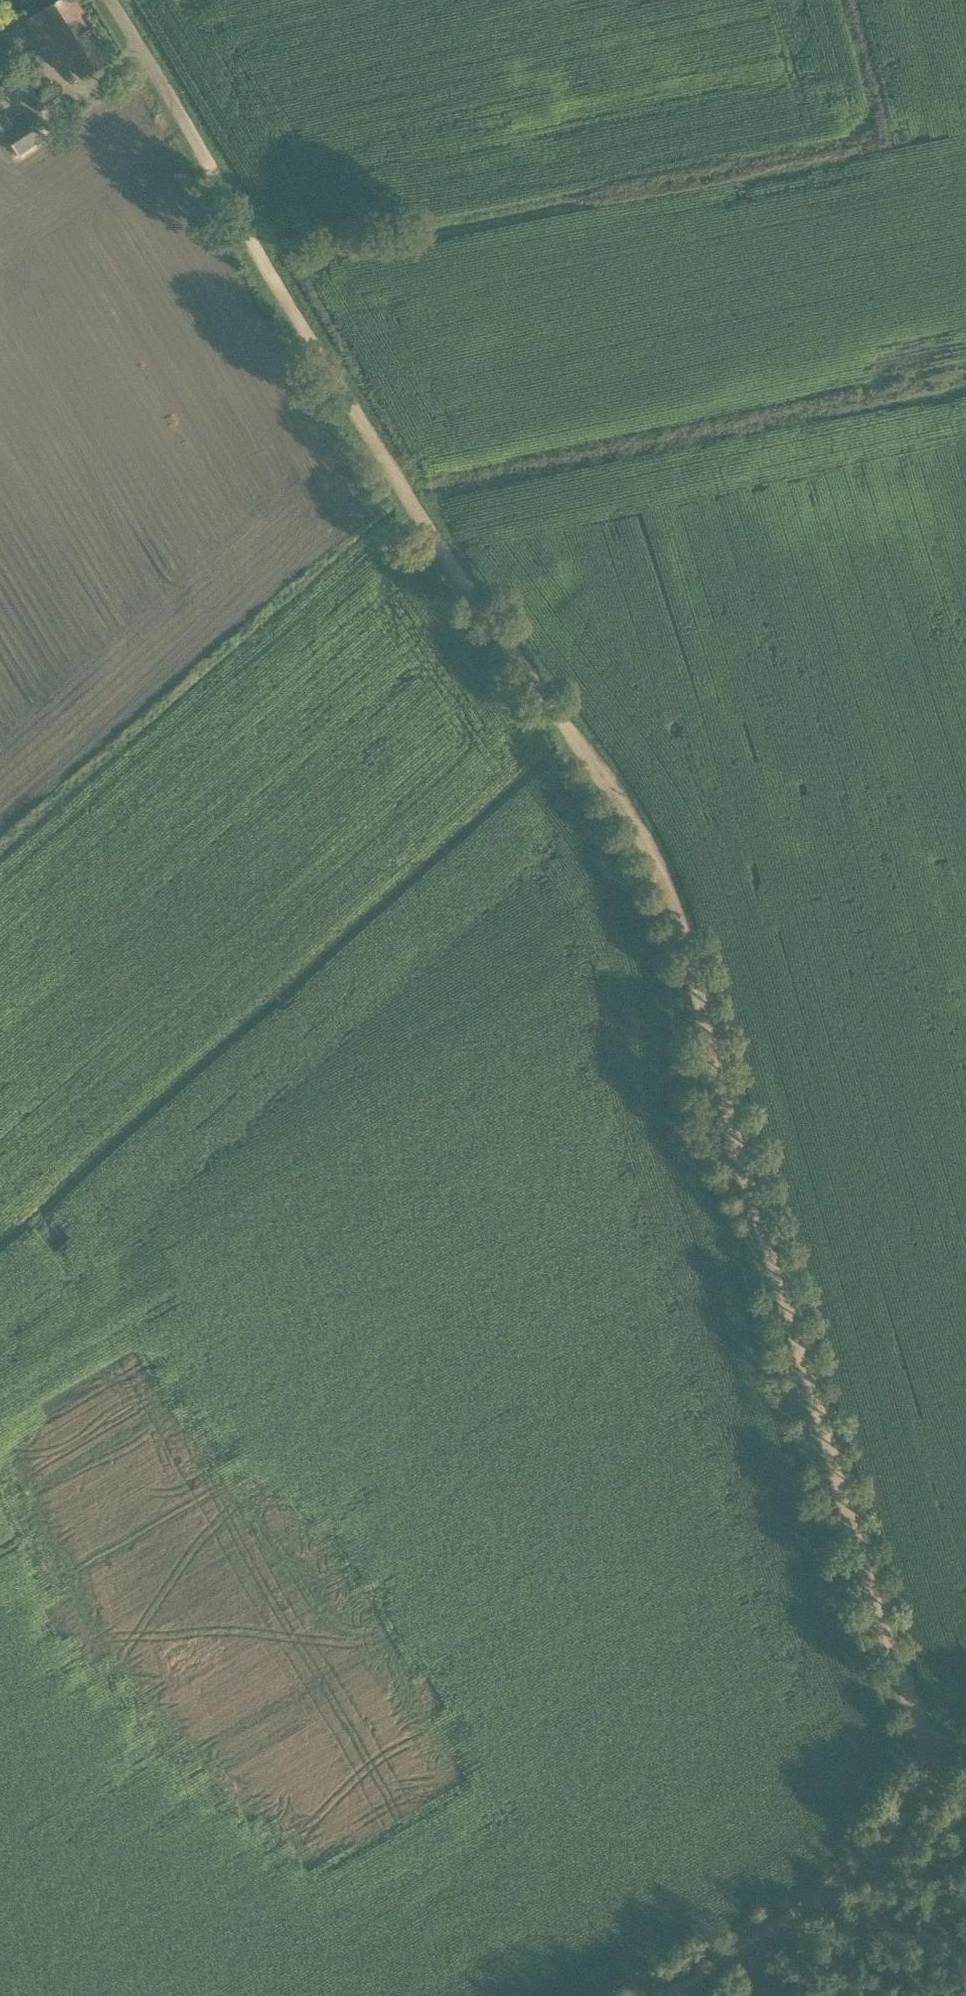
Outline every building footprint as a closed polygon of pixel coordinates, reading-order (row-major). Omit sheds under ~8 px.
[(78,79),(107,61),(68,0),(60,0),(25,22),(53,71),(68,62),(78,79)] [(17,156),(48,135),(34,116),(15,129),(0,108),(0,130),(17,156)]
